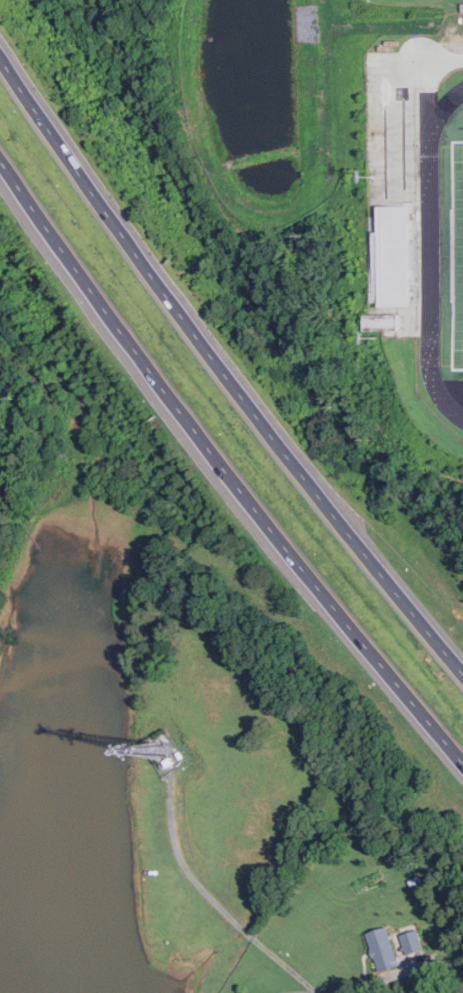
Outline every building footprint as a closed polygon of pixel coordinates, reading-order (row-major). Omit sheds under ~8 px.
[(382,206),(408,205),(407,202),(414,202),(414,213),(411,213),(411,220),(414,220),(414,236),(411,236),(411,269),(415,269),(415,281),(412,281),(412,291),(415,291),(415,292),(412,293),(412,306),(384,306),(382,206)] [(369,315),(372,315),(403,314),(403,330),(387,330),(369,330),(369,315)] [(171,757),(164,761),(168,766),(174,762),(171,757)] [(368,933),(381,971),(401,964),(388,926),(368,933)] [(402,935),(409,954),(425,948),(419,929),(402,935)]
